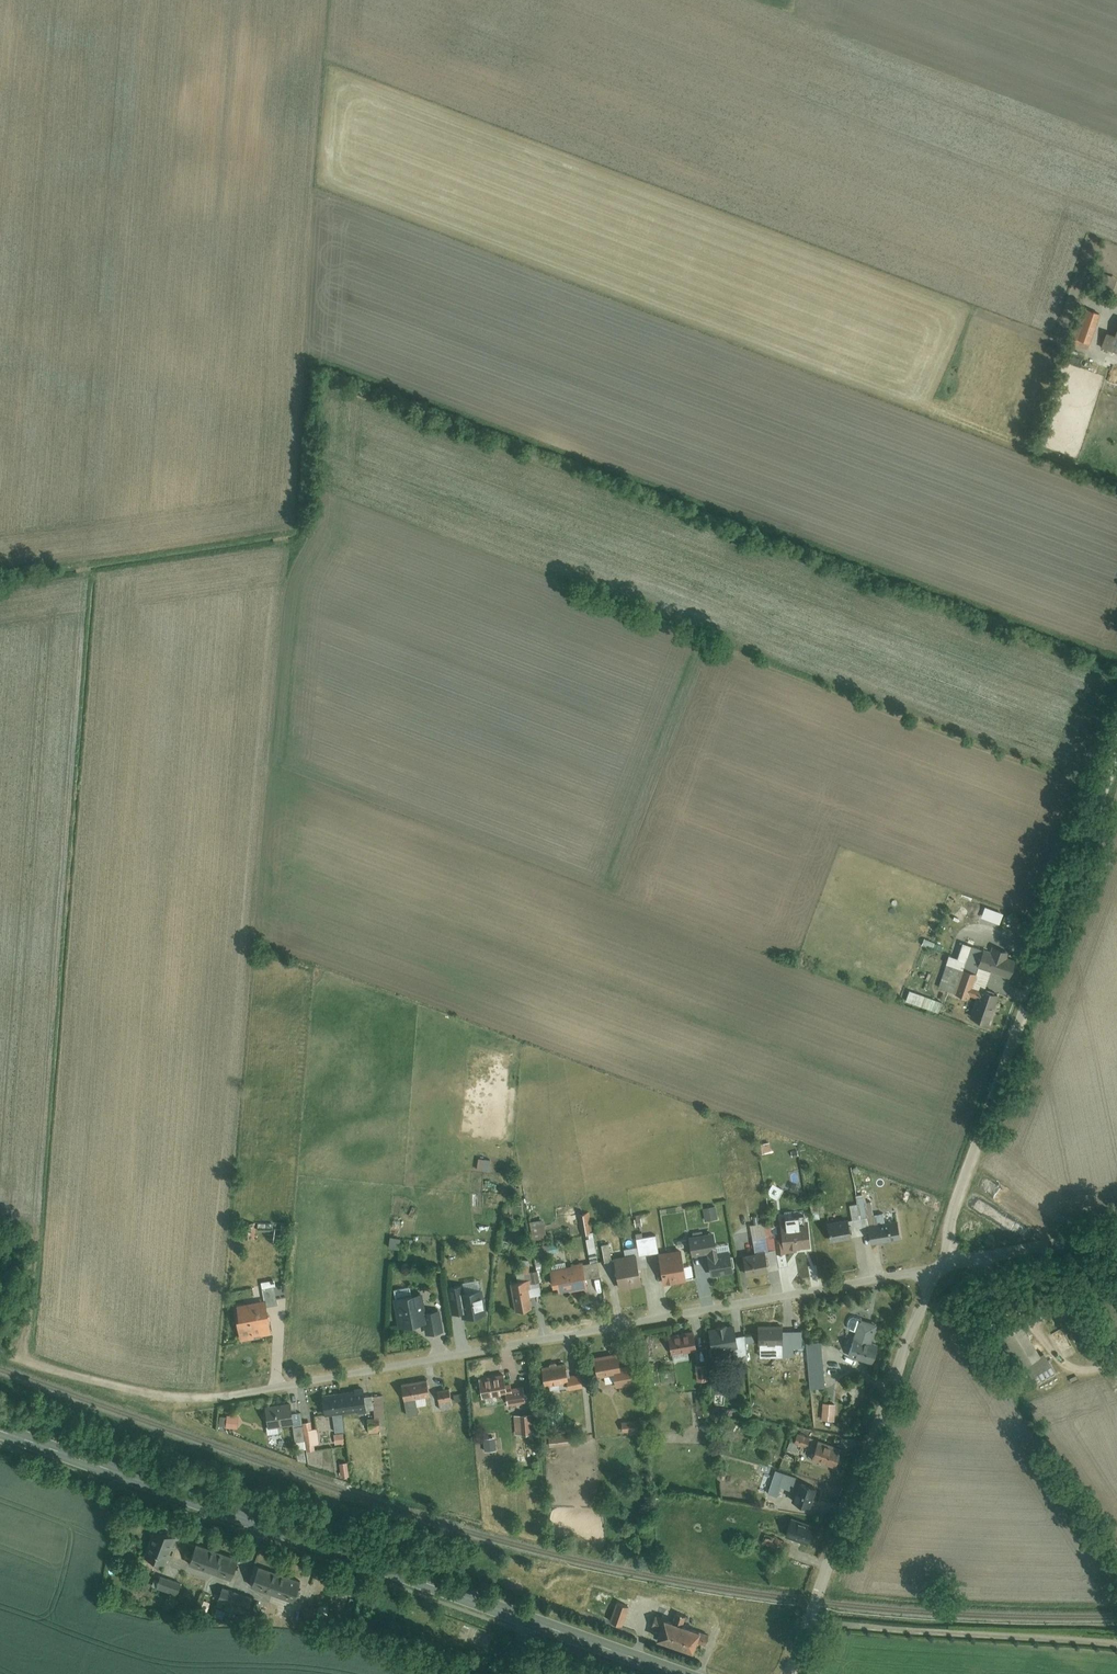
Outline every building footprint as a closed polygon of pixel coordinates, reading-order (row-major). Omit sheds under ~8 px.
[(1089,350),(1100,313),(1081,307),(1069,344),(1089,350)] [(1109,332),(1104,347),(1115,351),(1116,347),(1116,334),(1109,332)] [(1009,977),(1016,957),(964,940),(958,957),(952,955),(941,988),(977,1000),(971,1019),(993,1026),(1003,994),(986,989),(992,971),(1009,977)] [(906,1002),(938,1013),(942,1002),(910,991),(906,1002)] [(755,1145),(757,1154),(768,1152),(767,1143),(755,1145)] [(477,1159),(477,1171),(489,1172),(490,1160),(477,1159)] [(783,1187),(774,1182),(771,1189),(769,1193),(778,1198),(783,1187)] [(868,1216),(866,1201),(865,1192),(856,1194),(857,1202),(850,1203),(852,1219),(868,1216)] [(868,1216),(872,1242),(902,1237),(899,1217),(886,1219),(883,1203),(875,1204),(875,1199),(866,1201),(868,1216)] [(704,1208),(706,1221),(719,1219),(717,1206),(704,1208)] [(576,1213),(580,1233),(593,1231),(589,1211),(576,1213)] [(784,1234),(786,1250),(798,1249),(798,1246),(813,1245),(811,1224),(802,1224),(801,1212),(788,1213),(789,1226),(784,1227),(784,1234)] [(777,1251),(786,1250),(784,1234),(773,1235),(771,1218),(764,1219),(769,1248),(776,1247),(777,1251)] [(854,1237),(852,1219),(828,1222),(830,1240),(854,1237)] [(531,1223),(534,1240),(547,1238),(544,1221),(531,1223)] [(239,1223),(238,1239),(252,1239),(253,1223),(239,1223)] [(694,1255),(708,1253),(712,1277),(736,1273),(732,1253),(720,1255),(716,1231),(690,1235),(694,1255)] [(587,1237),(591,1261),(599,1260),(595,1235),(587,1237)] [(656,1235),(636,1238),(639,1253),(658,1251),(656,1235)] [(390,1238),(390,1250),(400,1250),(401,1238),(390,1238)] [(601,1243),(605,1261),(612,1260),(609,1242),(601,1243)] [(549,1243),(535,1245),(536,1256),(550,1254),(549,1243)] [(659,1252),(664,1283),(689,1279),(683,1248),(659,1252)] [(768,1250),(743,1253),(746,1273),(771,1270),(768,1250)] [(643,1284),(639,1253),(626,1255),(631,1286),(643,1284)] [(620,1288),(631,1286),(626,1255),(615,1257),(620,1288)] [(559,1283),(560,1291),(588,1287),(585,1262),(551,1267),(553,1284),(559,1283)] [(530,1270),(532,1282),(539,1281),(536,1269),(530,1270)] [(268,1299),(269,1305),(279,1304),(275,1278),(262,1280),(265,1299),(268,1299)] [(510,1281),(514,1310),(533,1307),(529,1278),(510,1281)] [(463,1282),(448,1284),(453,1311),(465,1309),(466,1316),(487,1313),(482,1286),(464,1289),(463,1282)] [(395,1295),(399,1324),(425,1321),(421,1292),(395,1295)] [(237,1303),(242,1339),(273,1334),(269,1305),(268,1299),(265,1299),(237,1303)] [(425,1308),(428,1332),(444,1330),(441,1307),(425,1308)] [(879,1348),(872,1346),(878,1322),(860,1315),(849,1355),(873,1363),(879,1348)] [(739,1343),(740,1354),(747,1354),(746,1334),(738,1334),(736,1323),(726,1324),(726,1322),(718,1323),(719,1326),(710,1327),(712,1346),(739,1343)] [(1051,1369),(1021,1323),(1005,1333),(1035,1379),(1051,1369)] [(759,1325),(760,1359),(783,1358),(782,1324),(759,1325)] [(669,1332),(672,1353),(698,1349),(695,1329),(669,1332)] [(802,1332),(782,1333),(783,1358),(793,1358),(793,1348),(802,1348),(802,1332)] [(807,1362),(809,1390),(826,1389),(823,1344),(806,1345),(807,1352),(807,1362)] [(614,1374),(616,1386),(635,1383),(631,1363),(622,1365),(619,1351),(596,1355),(600,1376),(614,1374)] [(546,1385),(568,1382),(569,1389),(584,1386),(582,1373),(569,1375),(567,1361),(542,1365),(546,1385)] [(697,1364),(698,1379),(708,1379),(706,1363),(697,1364)] [(479,1377),(482,1396),(506,1393),(508,1403),(527,1401),(524,1384),(508,1387),(506,1373),(479,1377)] [(402,1382),(407,1414),(419,1412),(418,1405),(427,1403),(426,1395),(431,1395),(429,1379),(402,1382)] [(323,1392),(326,1414),(333,1413),(343,1412),(359,1410),(359,1411),(368,1410),(365,1387),(323,1392)] [(438,1389),(440,1409),(453,1407),(450,1387),(438,1389)] [(464,1392),(454,1393),(455,1401),(465,1400),(464,1392)] [(384,1395),(374,1396),(376,1411),(385,1410),(384,1395)] [(698,1397),(699,1415),(710,1414),(709,1397),(698,1397)] [(264,1405),(266,1426),(293,1423),(291,1403),(264,1405)] [(836,1405),(823,1403),(821,1421),(834,1422),(836,1405)] [(343,1412),(333,1413),(335,1431),(345,1430),(343,1412)] [(515,1414),(517,1434),(538,1432),(537,1412),(515,1414)] [(227,1415),(227,1428),(238,1428),(238,1415),(227,1415)] [(622,1420),(623,1433),(639,1431),(638,1419),(622,1420)] [(304,1421),(307,1445),(319,1444),(317,1427),(313,1428),(312,1420),(304,1421)] [(293,1426),(294,1440),(304,1440),(302,1425),(293,1426)] [(335,1434),(336,1443),(346,1442),(345,1433),(335,1434)] [(799,1433),(795,1443),(817,1451),(820,1441),(799,1433)] [(549,1437),(551,1448),(572,1445),(571,1434),(549,1437)] [(493,1437),(483,1438),(484,1446),(494,1445),(493,1437)] [(821,1441),(814,1460),(836,1468),(843,1448),(821,1441)] [(306,1450),(308,1461),(315,1460),(313,1449),(306,1450)] [(348,1461),(341,1462),(342,1476),(350,1475),(348,1461)] [(536,1469),(527,1470),(528,1479),(536,1478),(536,1469)] [(795,1495),(793,1502),(812,1508),(818,1490),(801,1484),(802,1480),(775,1472),(771,1487),(795,1495)] [(793,1516),(787,1534),(809,1542),(816,1524),(793,1516)] [(177,1534),(156,1527),(146,1554),(167,1561),(177,1534)] [(766,1531),(763,1543),(782,1548),(785,1537),(766,1531)] [(196,1542),(189,1561),(232,1577),(239,1557),(196,1542)] [(300,1578),(258,1561),(250,1580),(292,1597),(300,1578)] [(182,1583),(161,1576),(157,1589),(178,1596),(182,1583)] [(254,1599),(224,1589),(219,1602),(249,1612),(254,1599)] [(618,1600),(611,1620),(623,1624),(630,1604),(618,1600)] [(304,1609),(304,1619),(320,1619),(320,1609),(304,1609)] [(674,1617),(657,1611),(653,1623),(663,1626),(659,1638),(694,1650),(698,1639),(706,1642),(709,1634),(702,1631),(703,1626),(685,1620),(687,1614),(677,1610),(674,1617)]
